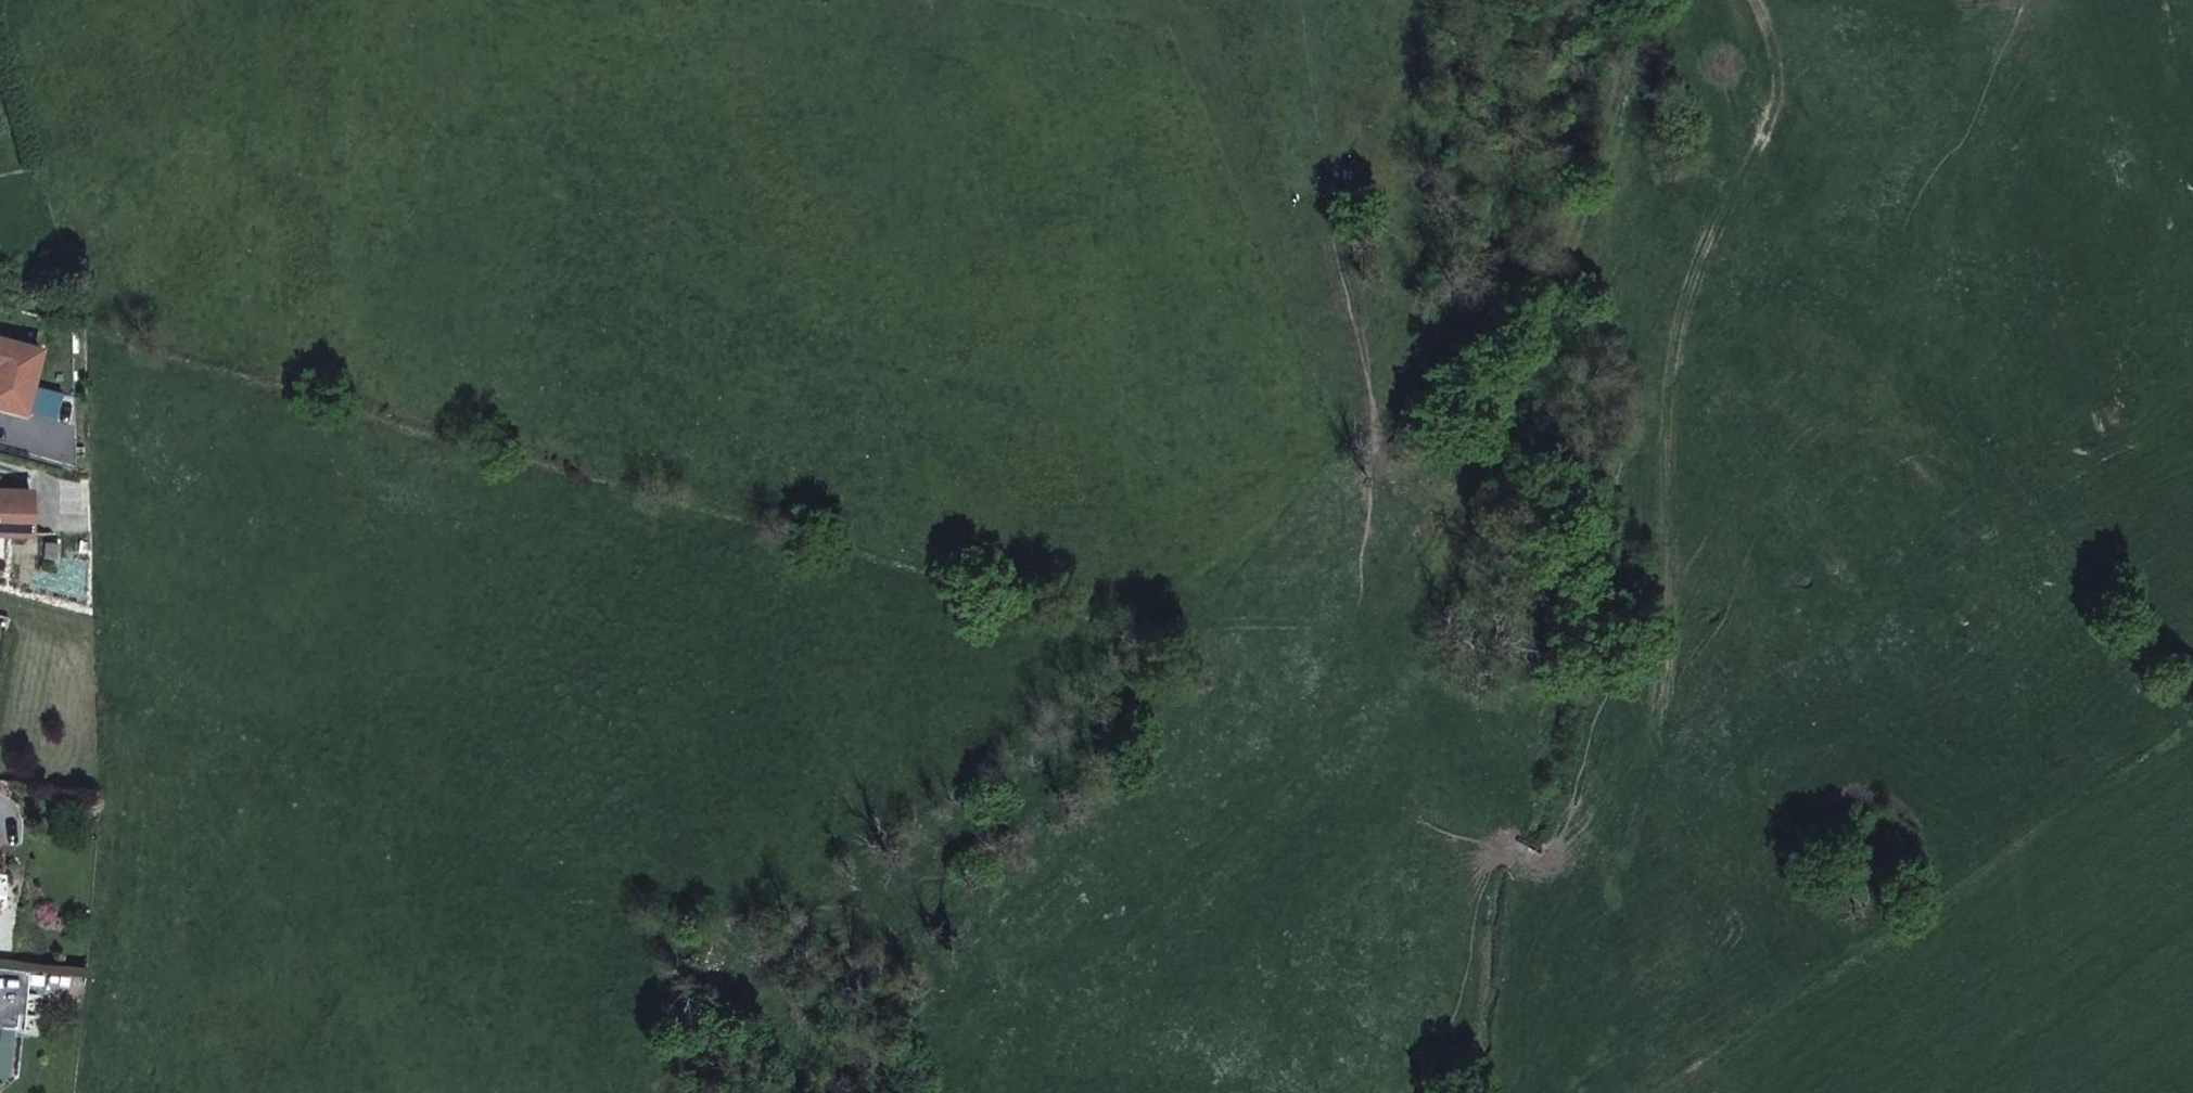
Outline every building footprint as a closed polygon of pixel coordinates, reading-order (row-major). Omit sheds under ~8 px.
[(24,412),(40,348),(0,339),(0,406),(24,412)] [(31,534),(31,491),(0,491),(0,533),(31,534)]
